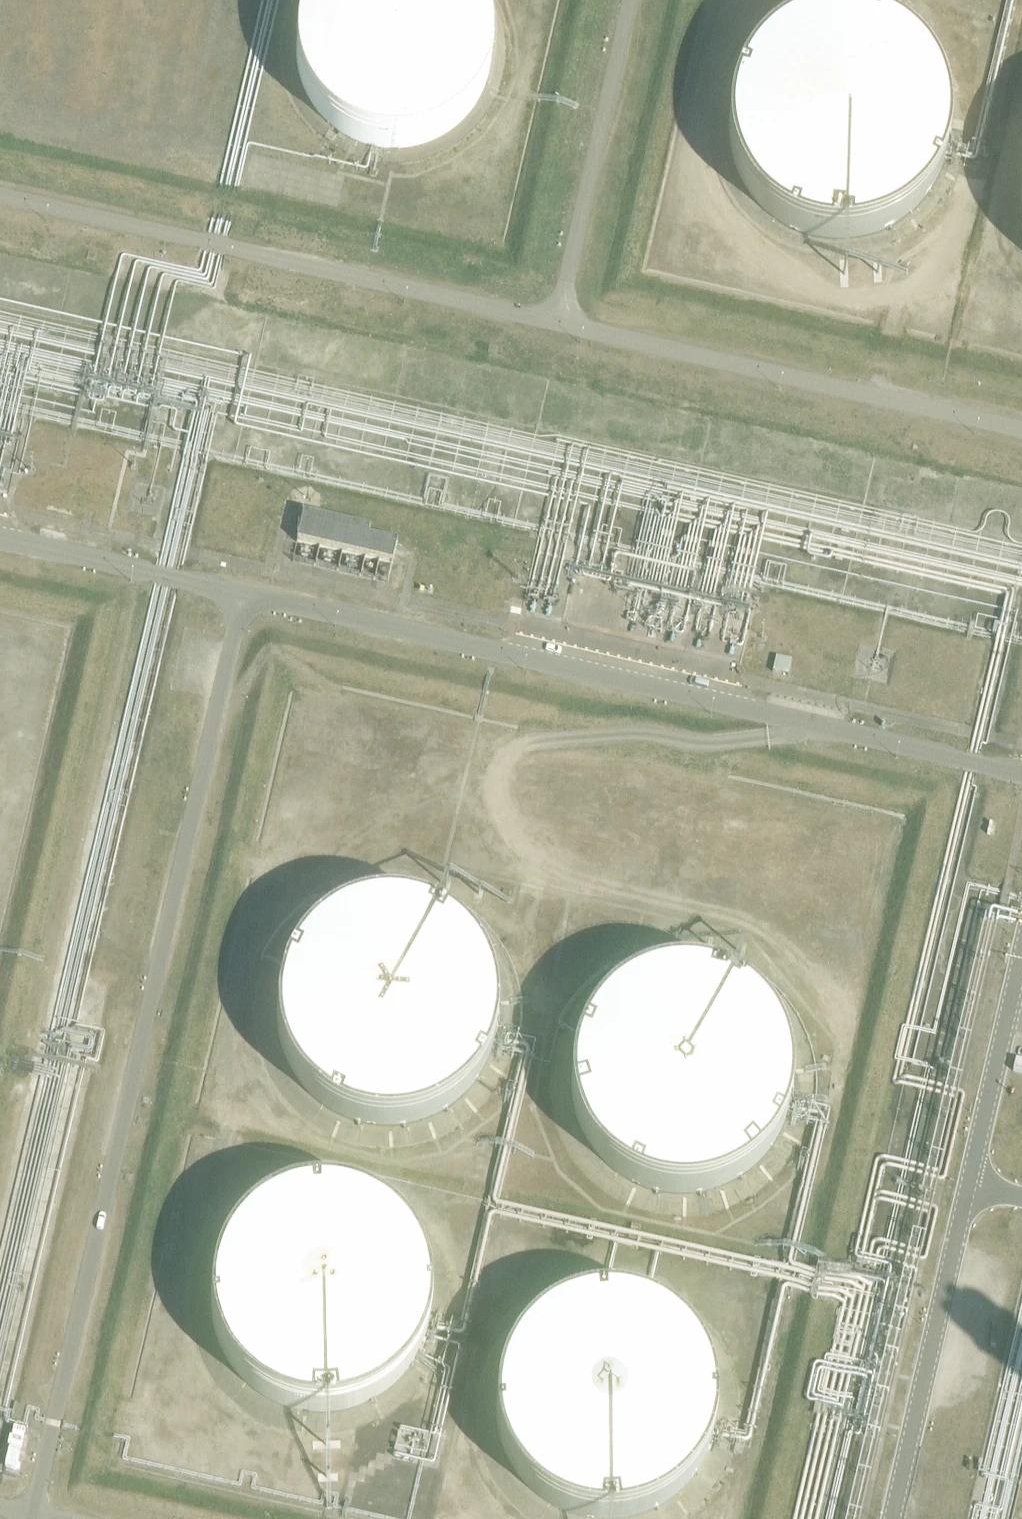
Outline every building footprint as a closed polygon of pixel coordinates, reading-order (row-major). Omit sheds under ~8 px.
[(365,137),(410,143),(462,124),(493,88),(504,27),(492,0),(311,0),(298,38),(318,101),(365,137)] [(739,162),(771,211),(825,237),(879,233),(921,208),(947,172),(956,124),(943,75),(910,37),(865,18),(823,18),(788,32),(754,63),(735,112),(739,162)] [(303,514),(296,542),(392,564),(396,544),(368,537),(369,530),(303,514)] [(766,644),(757,642),(755,652),(764,654),(766,644)] [(288,1043),(320,1092),(374,1118),(428,1114),(470,1089),(496,1053),(505,1005),(492,956),(459,918),(414,899),(372,899),(337,913),(303,944),(283,993),(288,1043)] [(583,1108),(616,1157),(669,1183),(724,1180),(766,1155),(792,1118),(801,1070),(788,1021),(755,984),(710,964),(668,965),(633,978),(599,1009),(579,1058),(583,1108)] [(222,1327),(255,1376),(308,1402),(363,1399),(405,1374),(431,1337),(440,1289),(427,1241),(394,1203),(349,1184),(307,1184),(272,1197),(238,1228),(218,1278),(222,1327)] [(505,1440),(537,1489),(591,1515),(645,1512),(687,1487),(713,1450),(722,1402),(709,1353),(676,1316),(631,1297),(589,1297),(554,1310),(520,1341),(500,1390),(505,1440)]
